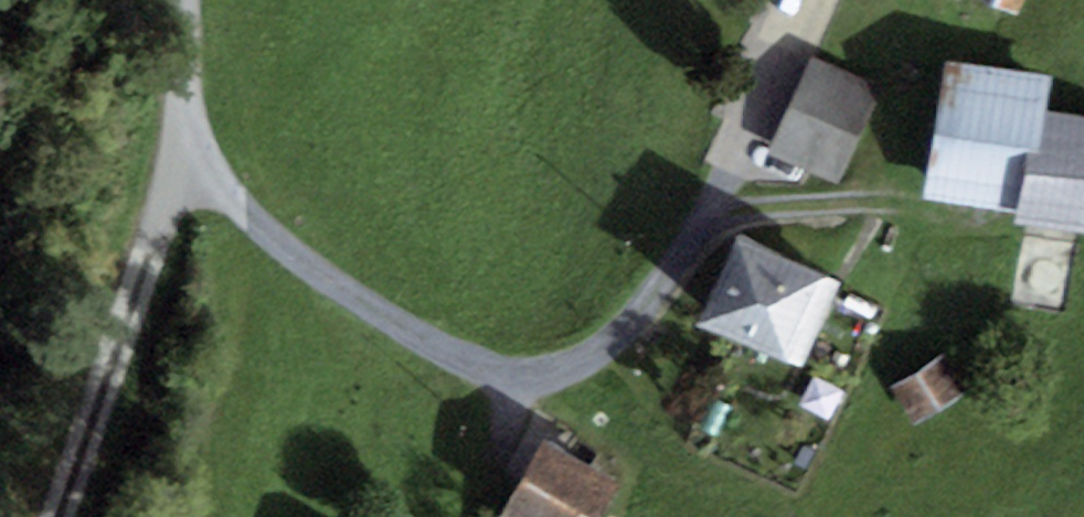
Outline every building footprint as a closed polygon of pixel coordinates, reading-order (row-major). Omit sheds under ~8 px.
[(1018,16),(1025,0),(980,0),(1018,16)] [(882,88),(811,55),(767,151),(838,183),(882,88)] [(943,58),(923,197),(1016,211),(1014,224),(1083,235),(1083,113),(1048,108),(1053,74),(943,58)] [(827,275),(737,236),(699,323),(789,362),(827,275)] [(842,281),(827,275),(789,362),(803,369),(842,281)] [(945,354),(888,386),(910,424),(967,392),(945,354)] [(544,441),(502,516),(601,516),(620,483),(544,441)]
